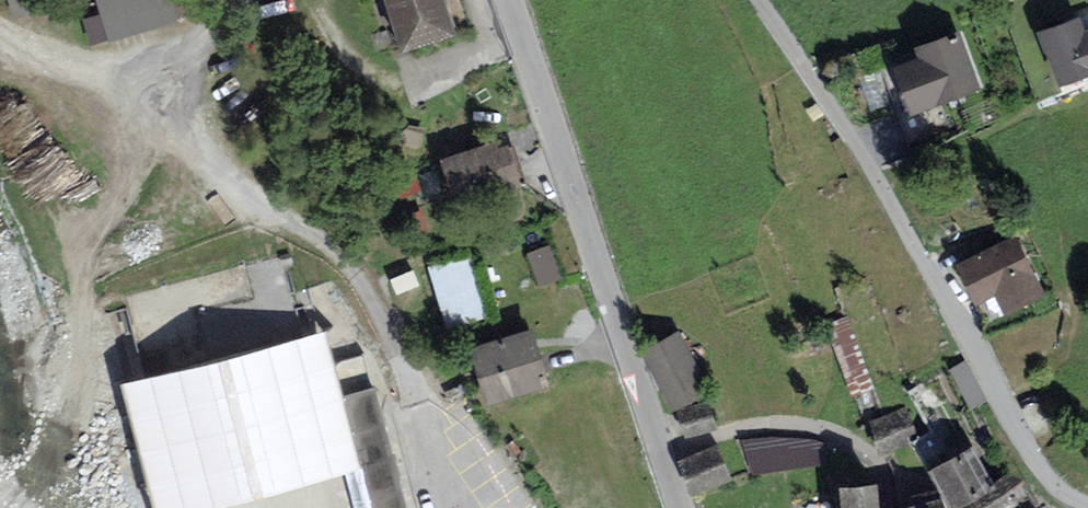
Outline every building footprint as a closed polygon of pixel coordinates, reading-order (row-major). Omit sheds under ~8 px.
[(98,13),(82,17),(89,42),(178,19),(172,0),(94,0),(98,13)] [(396,47),(457,27),(448,0),(381,0),(396,47)] [(1041,37),(1062,89),(1087,79),(1087,35),(1082,37),(1077,23),(1041,37)] [(915,107),(976,84),(956,28),(918,42),(922,53),(898,61),(915,107)] [(508,131),(442,153),(457,200),(524,178),(508,131)] [(1015,235),(962,260),(978,295),(997,286),(1006,306),(1040,290),(1015,235)] [(551,246),(527,253),(538,288),(562,280),(551,246)] [(467,256),(429,267),(446,326),(484,315),(467,256)] [(534,325),(471,344),(488,398),(550,379),(534,325)] [(118,381),(152,507),(403,507),(361,351),(327,360),(319,328),(118,381)] [(683,332),(647,347),(673,407),(708,392),(683,332)] [(707,400),(676,410),(686,437),(717,426),(707,400)] [(900,412),(868,423),(879,454),(911,443),(900,412)] [(817,440),(749,441),(750,463),(818,462),(817,440)] [(933,466),(956,504),(961,501),(965,507),(1007,507),(1020,500),(1007,477),(996,483),(973,443),(933,466)] [(719,444),(683,457),(696,492),(732,479),(719,444)] [(876,477),(841,478),(843,507),(878,507),(876,477)]
